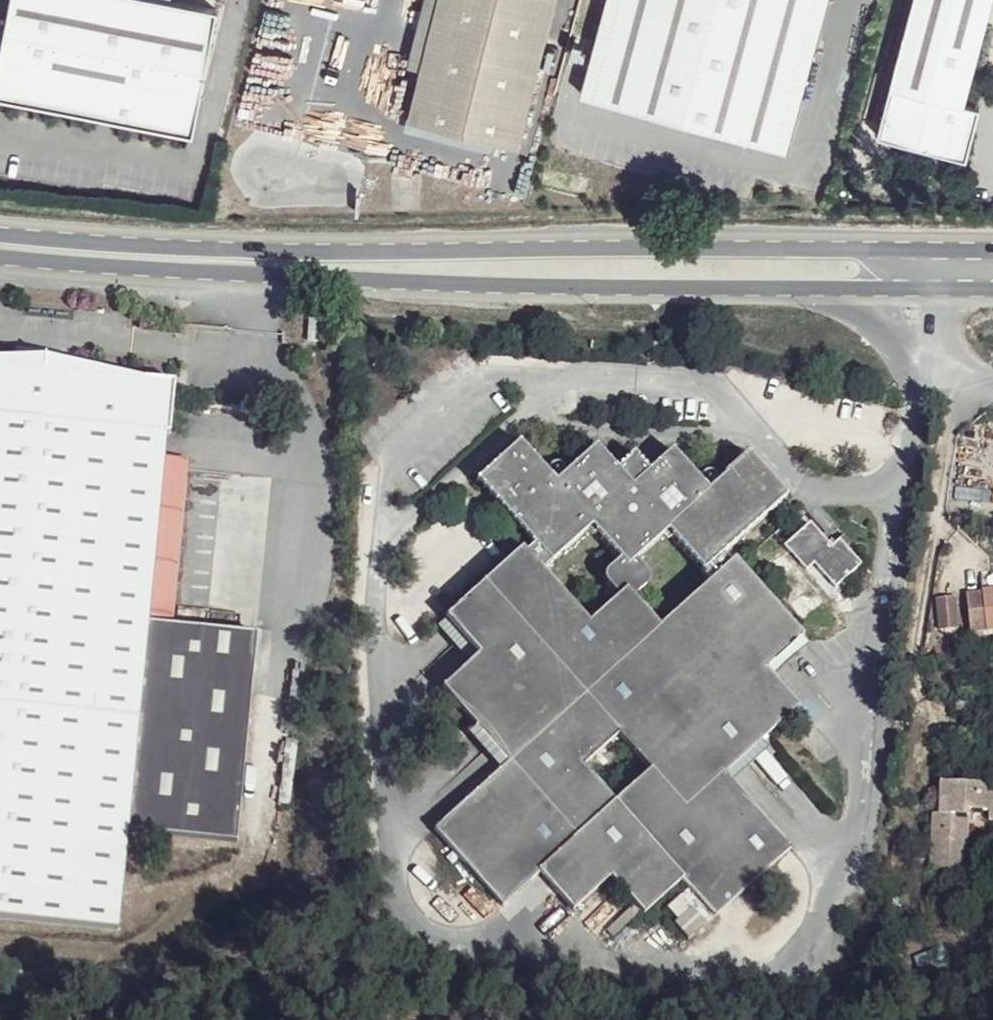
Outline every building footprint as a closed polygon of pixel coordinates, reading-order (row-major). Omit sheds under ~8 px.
[(0,53),(0,109),(189,140),(216,13),(171,5),(172,0),(10,0),(0,53)] [(414,128),(524,155),(559,0),(443,0),(414,128)] [(578,97),(790,153),(829,0),(604,0),(578,97)] [(878,141),(964,163),(971,136),(966,135),(972,111),(965,109),(992,0),(914,0),(878,141)] [(165,464),(166,440),(172,441),(178,387),(0,369),(0,921),(118,932),(129,838),(238,847),(257,640),(173,629),(147,627),(165,464)] [(433,830),(501,906),(538,873),(572,911),(609,877),(642,913),(681,880),(712,918),(789,850),(729,783),(721,774),(758,742),(797,708),(771,679),(765,669),(801,638),(733,561),(728,564),(720,554),(783,497),(747,456),(708,490),(671,451),(648,471),(633,455),(616,471),(594,448),(553,483),(518,444),(475,480),(532,545),(523,553),(519,549),(444,617),(445,619),(476,654),(468,663),(441,687),(475,726),(506,762),(497,771),(433,830)] [(189,466),(165,464),(147,627),(173,629),(189,466)] [(837,540),(830,547),(826,550),(823,547),(827,543),(809,523),(782,546),(804,570),(812,562),(833,588),(859,565),(837,540)] [(992,630),(992,592),(982,593),(982,595),(966,597),(970,632),(992,630)] [(954,598),(937,601),(940,632),(958,630),(954,598)] [(476,654),(445,619),(436,627),(468,663),(476,654)] [(765,669),(771,679),(807,647),(801,638),(765,669)] [(506,762),(475,726),(466,735),(497,771),(506,762)] [(721,774),(729,783),(767,751),(758,742),(721,774)] [(961,860),(977,861),(980,831),(964,829),(965,818),(929,814),(926,852),(918,850),(916,869),(959,875),(961,860)] [(673,925),(687,939),(703,926),(681,900),(667,912),(676,922),(673,925)]
